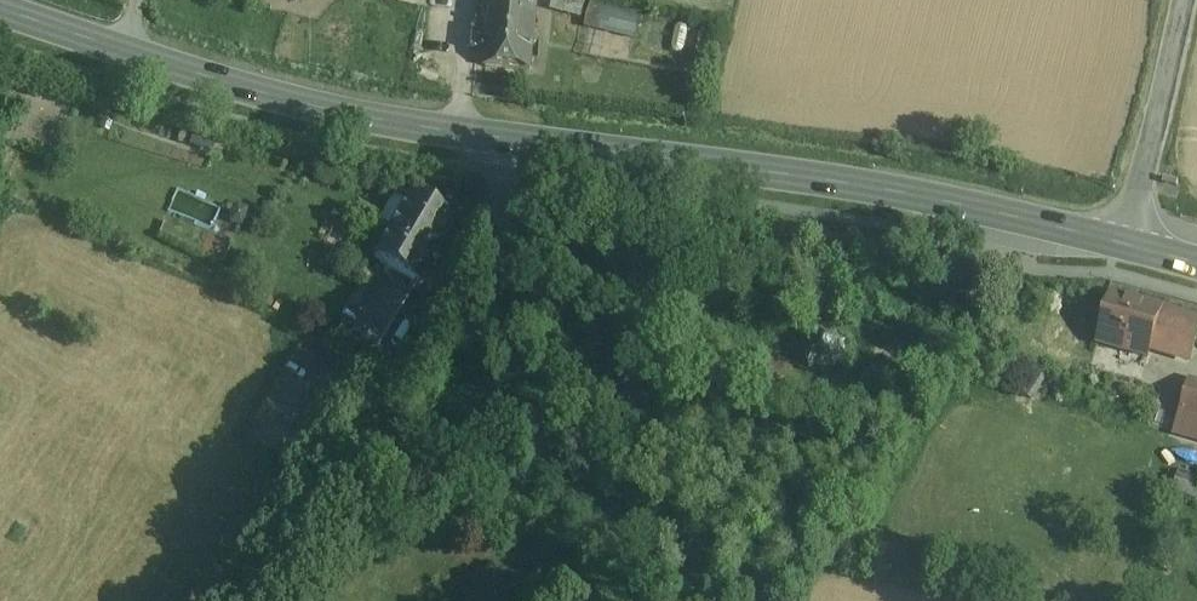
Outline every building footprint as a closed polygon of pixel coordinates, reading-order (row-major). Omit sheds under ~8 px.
[(535,4),(491,1),(486,73),(529,76),(535,4)] [(640,37),(642,12),(604,9),(602,34),(640,37)] [(456,223),(411,195),(373,256),(418,283),(456,223)] [(380,284),(352,329),(379,345),(407,300),(380,284)] [(1094,348),(1146,362),(1149,352),(1191,364),(1196,343),(1196,320),(1109,296),(1094,348)] [(805,354),(799,356),(805,371),(812,368),(817,371),(824,369),(830,372),(831,369),(833,365),(838,362),(837,357),(837,353),(839,348),(834,348),(831,345),(828,341),(824,342),(821,341),(816,338),(815,342),(812,345),(806,347),(805,354)] [(1196,447),(1196,385),(1190,383),(1173,440),(1196,447)]
